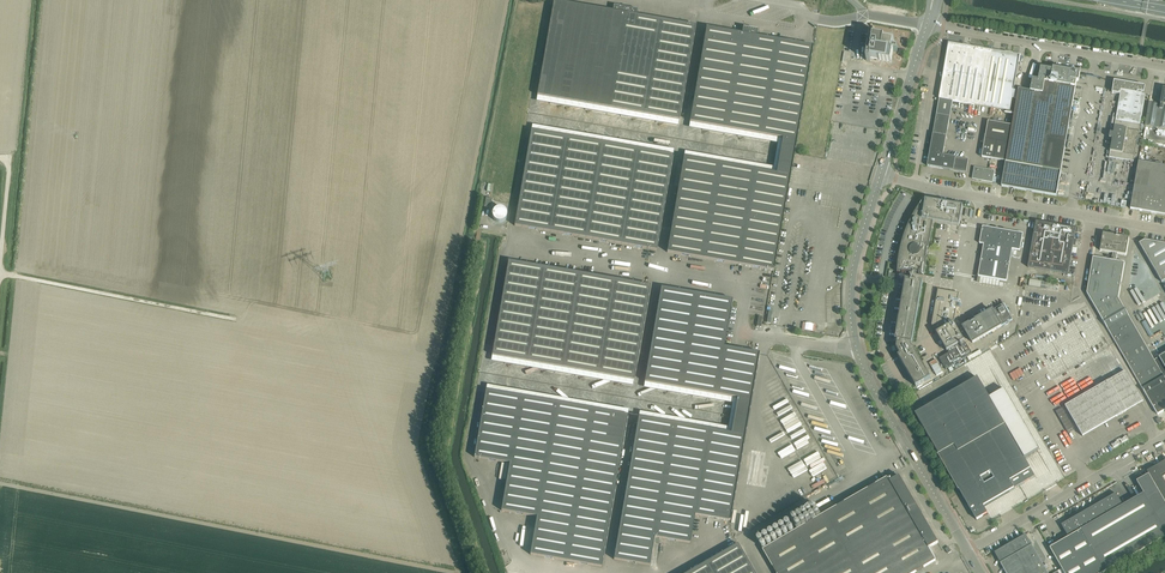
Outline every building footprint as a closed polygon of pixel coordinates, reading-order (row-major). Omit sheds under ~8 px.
[(554,2),(542,68),(537,96),(679,121),(696,26),(637,16),(638,10),(614,6),(613,12),(554,2)] [(742,34),(706,28),(690,123),(782,139),(776,174),(684,158),(667,253),(774,271),(794,154),(813,47),(756,37),(757,31),(750,29),(743,28),(742,34)] [(872,48),(869,48),(867,61),(870,62),(871,59),(874,59),(874,60),(875,60),(875,61),(876,61),(876,60),(877,60),(880,60),(880,62),(891,64),(893,52),(897,53),(898,50),(892,49),(893,42),(884,41),(884,38),(873,36),(871,47),(872,47),(872,48)] [(948,43),(939,99),(952,102),(1010,112),(1012,99),(1017,99),(1018,92),(1014,91),(1020,56),(948,43)] [(1012,126),(1006,162),(1002,187),(1001,187),(1056,196),(1075,88),(1076,88),(1076,83),(1077,82),(1079,82),(1080,73),(1053,69),(1053,71),(1041,68),(1039,80),(1033,79),(1030,92),(1018,90),(1018,92),(1017,99),(1012,126)] [(1114,81),(1113,84),(1113,89),(1112,93),(1120,95),(1115,122),(1113,134),(1110,133),(1109,139),(1112,139),(1109,158),(1134,162),(1145,95),(1141,95),(1142,93),(1144,93),(1145,87),(1143,86),(1114,81)] [(1160,105),(1149,103),(1145,127),(1164,130),(1164,89),(1163,88),(1160,105)] [(939,99),(936,115),(927,167),(966,173),(969,160),(943,155),(952,102),(939,99)] [(982,158),(1006,162),(1012,126),(988,122),(982,158)] [(673,156),(531,131),(515,226),(657,251),(673,156)] [(1151,213),(1164,215),(1164,167),(1138,162),(1130,209),(1151,213)] [(974,168),(972,179),(992,183),(994,171),(974,168)] [(910,222),(909,224),(908,227),(907,230),(905,234),(904,236),(903,239),(903,242),(902,245),(901,248),(900,252),(899,255),(899,257),(899,261),(898,263),(898,267),(898,269),(897,273),(911,271),(913,271),(913,274),(924,275),(927,259),(926,259),(925,258),(927,249),(928,248),(929,249),(933,222),(959,227),(963,207),(926,200),(925,202),(923,202),(924,201),(921,204),(919,206),(918,209),(916,212),(914,215),(912,218),(910,222)] [(1036,222),(1028,268),(1068,275),(1076,229),(1036,222)] [(1023,234),(986,228),(983,227),(980,244),(984,245),(978,277),(1007,282),(1012,250),(1020,251),(1023,234)] [(1087,293),(1157,415),(1164,411),(1164,354),(1154,361),(1118,299),(1125,263),(1116,262),(1117,254),(1126,256),(1129,238),(1103,234),(1100,251),(1113,253),(1112,261),(1093,258),(1087,293)] [(1139,244),(1162,283),(1164,281),(1164,245),(1145,241),(1139,244)] [(650,286),(509,261),(492,356),(634,381),(650,286)] [(923,282),(915,281),(906,279),(905,282),(902,301),(895,340),(898,341),(896,348),(900,355),(898,357),(914,384),(916,387),(931,378),(913,348),(912,348),(911,343),(912,343),(919,304),(923,282)] [(1030,280),(1029,286),(1041,288),(1042,285),(1047,286),(1047,283),(1030,280)] [(661,288),(650,354),(645,383),(737,399),(751,401),(759,355),(759,354),(751,352),(724,348),(732,300),(661,288)] [(938,290),(932,325),(947,352),(948,351),(949,353),(945,356),(940,359),(939,359),(940,360),(946,370),(948,368),(951,366),(972,354),(966,344),(965,344),(964,342),(954,324),(959,294),(938,290)] [(1003,305),(964,328),(973,343),(1012,320),(1003,305)] [(929,364),(936,376),(942,372),(935,360),(929,364)] [(1066,406),(1065,407),(1083,437),(1082,435),(1115,416),(1116,417),(1116,418),(1126,412),(1125,410),(1132,406),(1133,408),(1143,402),(1125,371),(1068,405),(1066,406)] [(978,378),(915,414),(915,415),(925,430),(925,432),(939,455),(938,455),(958,491),(959,490),(959,491),(961,493),(972,512),(976,519),(977,520),(983,516),(988,514),(983,506),(1035,477),(1024,459),(1026,458),(1029,456),(1030,456),(1033,454),(1034,454),(1037,451),(1040,450),(1005,390),(990,399),(978,378)] [(628,416),(486,391),(474,458),(510,464),(501,511),(537,517),(530,555),(602,567),(628,416)] [(751,401),(737,399),(731,434),(745,436),(751,401)] [(638,418),(633,447),(614,560),(650,566),(655,538),(690,544),(695,516),(730,522),(745,436),(731,434),(638,418)] [(1050,549),(1062,569),(1064,572),(1104,572),(1164,537),(1164,461),(1164,462),(1160,464),(1147,472),(1149,475),(1137,482),(1144,494),(1123,506),(1116,494),(1061,525),(1069,538),(1050,549)] [(763,550),(776,572),(915,572),(917,572),(926,567),(936,561),(930,551),(931,550),(930,548),(938,543),(921,514),(921,513),(919,510),(919,509),(900,476),(890,482),(888,478),(867,490),(844,503),(838,507),(836,508),(822,516),(798,530),(795,531),(763,550)] [(994,553),(995,553),(1006,572),(1048,572),(1043,565),(1033,547),(1032,545),(1026,535),(994,553)] [(688,572),(754,572),(738,544),(736,545),(736,544),(733,546),(733,547),(688,572)]
